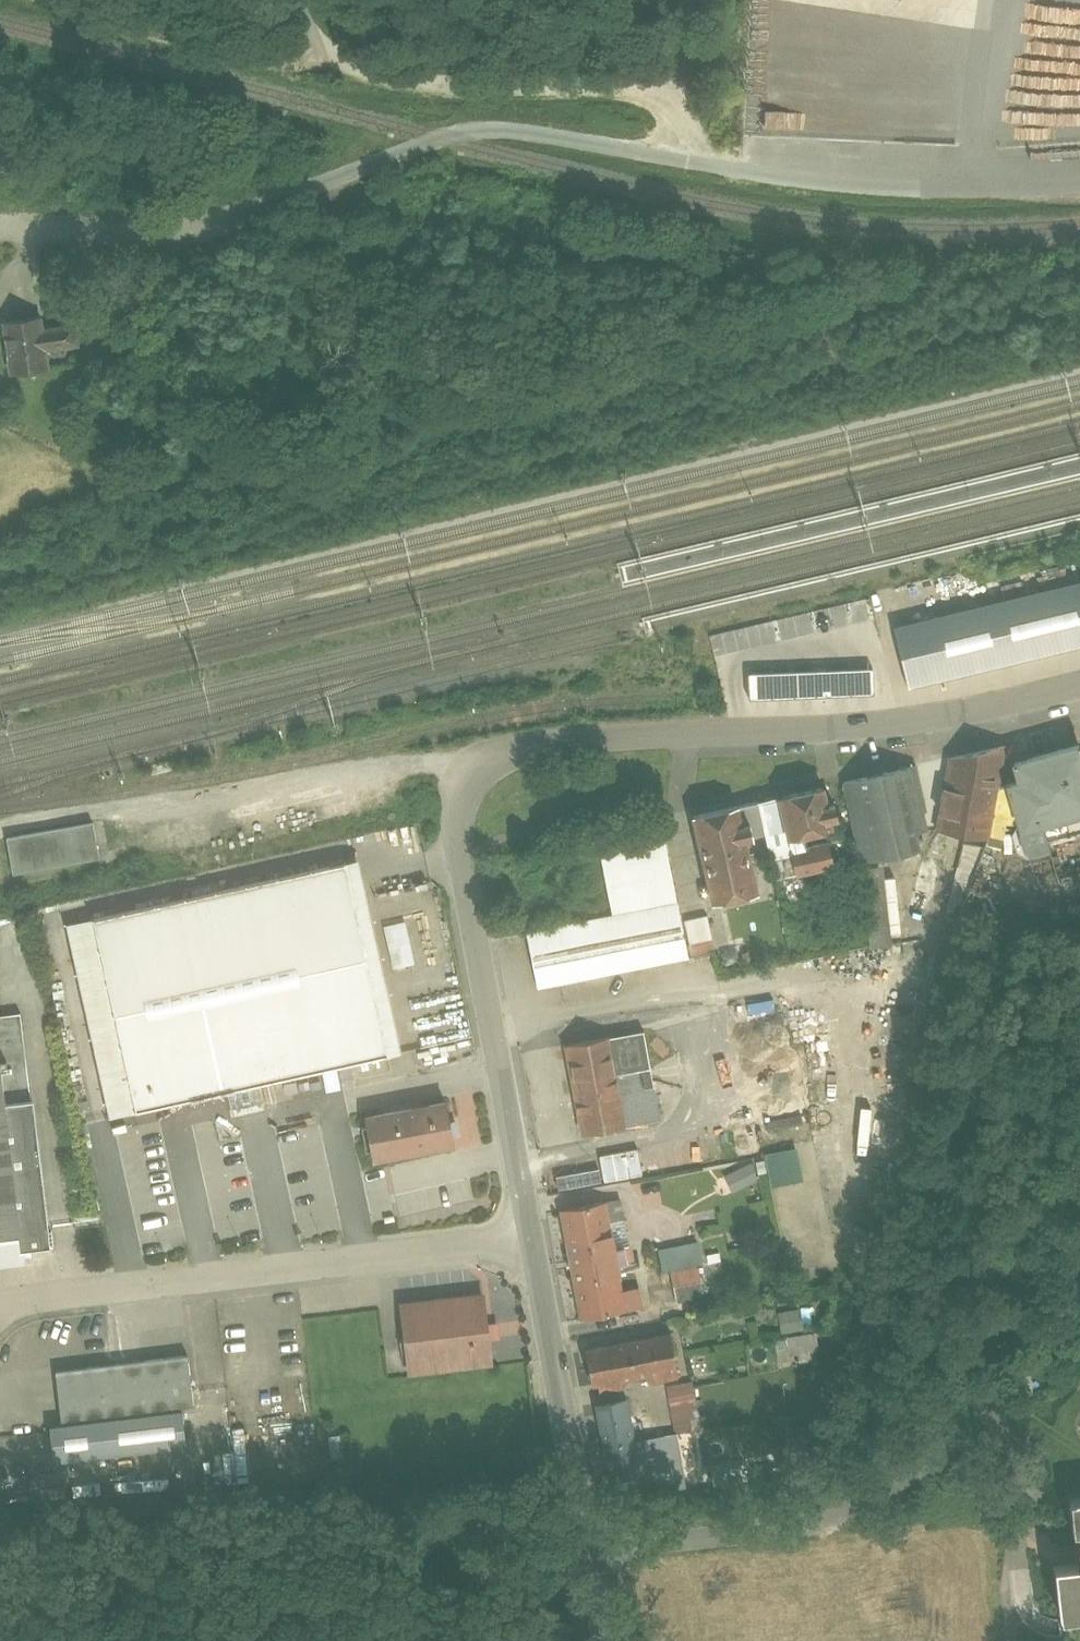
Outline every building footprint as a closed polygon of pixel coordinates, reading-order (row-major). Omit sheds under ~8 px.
[(0,318),(0,320),(7,375),(49,369),(46,351),(76,347),(72,321),(43,325),(41,313),(0,318)] [(894,625),(909,685),(1079,643),(1079,579),(894,625)] [(870,664),(746,670),(747,694),(871,689),(870,664)] [(1079,731),(1008,747),(1013,769),(1003,771),(1006,781),(994,784),(1003,743),(946,754),(930,832),(983,842),(999,845),(1003,826),(1016,824),(1021,848),(1046,843),(1040,818),(1079,809),(1079,735),(1079,731)] [(909,763),(838,780),(859,865),(916,851),(912,835),(926,832),(909,763)] [(775,795),(783,833),(837,821),(831,792),(824,793),(821,779),(774,790),(775,795)] [(775,795),(739,803),(747,840),(761,837),(767,861),(789,856),(787,848),(783,833),(775,795)] [(737,796),(687,807),(707,893),(756,882),(747,840),(739,803),(737,796)] [(90,818),(0,833),(7,875),(97,860),(90,818)] [(679,920),(662,837),(595,851),(607,911),(561,921),(530,928),(520,930),(535,999),(559,993),(557,984),(712,951),(705,915),(679,920)] [(826,839),(787,848),(789,856),(797,892),(821,886),(817,870),(832,866),(826,839)] [(342,856),(96,912),(140,1104),(224,1085),(231,1117),(266,1109),(259,1077),(386,1048),(342,856)] [(391,963),(411,960),(406,919),(386,921),(391,963)] [(23,1270),(22,1255),(46,1253),(23,1020),(0,1022),(0,1272),(23,1270)] [(639,1026),(560,1042),(578,1133),(657,1118),(639,1026)] [(360,1108),(370,1159),(452,1143),(442,1092),(360,1108)] [(747,1163),(720,1175),(729,1195),(756,1183),(747,1163)] [(617,1196),(555,1208),(575,1317),(641,1304),(637,1284),(618,1288),(606,1223),(622,1220),(617,1196)] [(671,1268),(669,1269),(675,1301),(724,1291),(720,1271),(702,1274),(703,1281),(697,1282),(689,1244),(677,1246),(681,1266),(671,1268)] [(669,1269),(671,1268),(667,1249),(654,1252),(658,1271),(669,1269)] [(489,1366),(481,1288),(394,1297),(402,1375),(489,1366)] [(798,1307),(774,1311),(777,1333),(802,1329),(798,1307)] [(666,1327),(582,1342),(591,1395),(620,1390),(619,1379),(645,1375),(647,1385),(676,1380),(666,1327)] [(782,1336),(785,1355),(776,1356),(779,1371),(793,1368),(793,1365),(807,1362),(804,1351),(816,1349),(812,1330),(782,1336)] [(185,1349),(51,1365),(59,1426),(192,1410),(185,1349)] [(623,1393),(590,1400),(606,1474),(678,1458),(672,1430),(633,1438),(623,1393)] [(231,1478),(246,1478),(247,1425),(231,1425),(231,1478)] [(0,1438),(0,1466),(28,1462),(26,1453),(37,1452),(34,1434),(0,1438)] [(1070,1503),(1074,1535),(1079,1534),(1079,1536),(1079,1502),(1070,1503)] [(1053,1568),(1059,1619),(1079,1617),(1078,1610),(1079,1609),(1079,1565),(1053,1568)]
